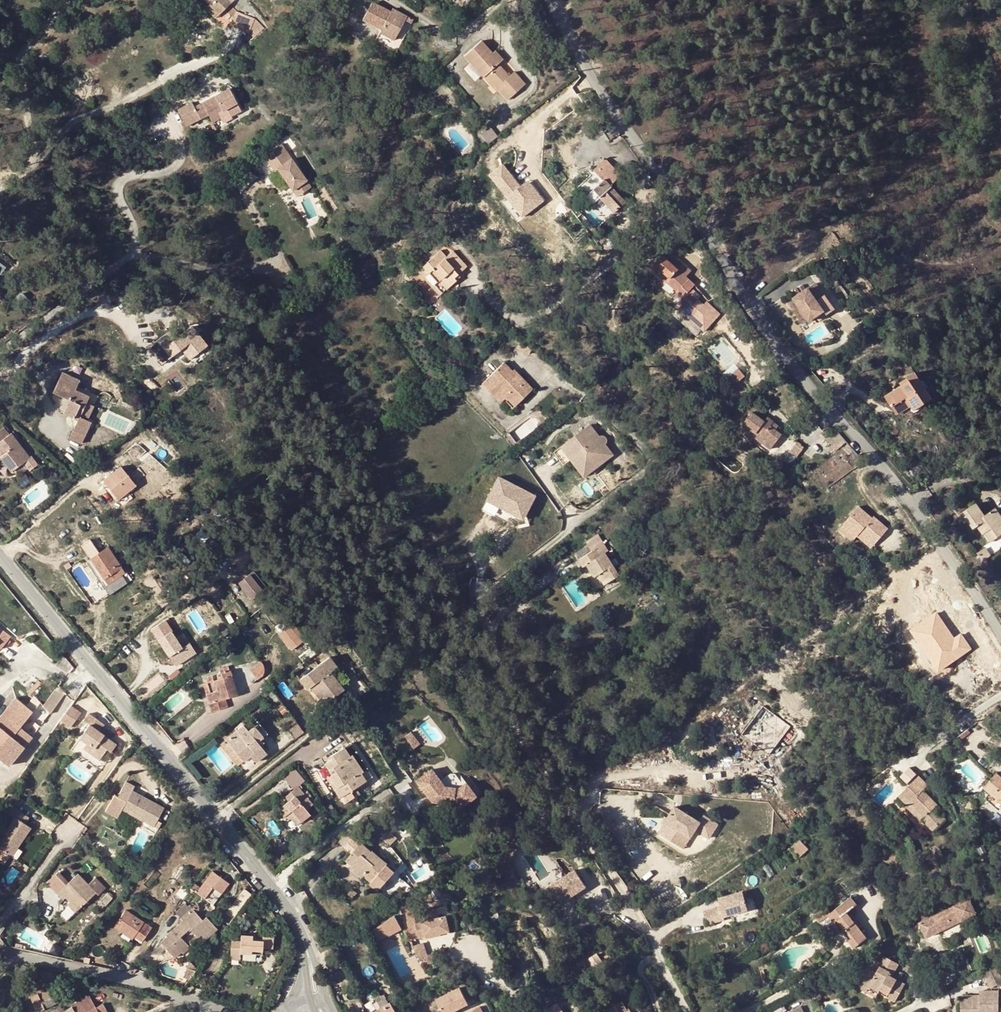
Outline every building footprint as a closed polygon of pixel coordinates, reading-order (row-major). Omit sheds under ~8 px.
[(211,6),(219,15),(229,5),(232,3),(229,0),(204,0),(211,6)] [(237,0),(235,0),(232,3),(229,5),(237,13),(243,6),(237,0)] [(373,3),(364,20),(382,29),(381,33),(395,40),(407,16),(398,11),(396,14),(392,12),(373,3)] [(229,5),(219,15),(229,26),(236,27),(237,14),(237,13),(229,5)] [(216,18),(219,15),(211,6),(207,10),(216,18)] [(255,15),(237,14),(236,27),(254,29),(255,15)] [(395,40),(381,33),(377,40),(391,48),(395,40)] [(498,65),(500,63),(492,54),(480,42),(464,56),(484,77),(486,75),(498,89),(508,100),(525,85),(514,72),(509,76),(498,65)] [(495,52),(492,54),(500,63),(502,61),(495,52)] [(470,64),(466,68),(476,80),(480,77),(470,64)] [(486,75),(484,77),(496,91),(498,89),(486,75)] [(229,89),(201,103),(203,108),(196,111),(193,106),(191,103),(176,110),(185,127),(208,116),(211,123),(220,119),(217,114),(226,110),(230,118),(241,112),(229,89)] [(203,108),(201,103),(193,106),(196,111),(203,108)] [(491,127),(482,134),(488,143),(497,136),(491,127)] [(290,163),(285,157),(272,168),(278,174),(280,172),(298,191),(311,180),(294,160),(290,163)] [(607,159),(595,169),(605,180),(594,189),(601,197),(614,212),(625,203),(610,186),(621,175),(616,170),(607,159)] [(545,202),(530,179),(519,186),(504,163),(489,173),(519,218),(545,202)] [(311,180),(298,191),(303,197),(316,186),(311,180)] [(594,189),(589,194),(595,202),(601,197),(594,189)] [(680,298),(692,285),(694,283),(687,276),(692,271),(668,249),(658,260),(655,263),(667,275),(662,280),(659,283),(673,296),(675,294),(680,298)] [(441,251),(421,269),(426,275),(423,277),(440,295),(456,281),(454,278),(459,274),(466,267),(453,252),(447,257),(441,251)] [(654,257),(646,265),(650,268),(655,263),(658,260),(654,257)] [(667,275),(655,263),(650,268),(662,280),(667,275)] [(426,275),(421,269),(418,271),(423,277),(426,275)] [(818,297),(825,292),(815,279),(794,294),(811,317),(825,306),(818,297)] [(674,305),(689,318),(704,302),(698,297),(695,294),(695,288),(692,285),(680,298),(674,305)] [(832,301),(825,292),(818,297),(825,306),(832,301)] [(669,300),(674,305),(680,298),(675,294),(673,296),(669,300)] [(803,323),(811,317),(794,294),(787,300),(803,323)] [(189,360),(207,346),(190,324),(169,340),(163,334),(148,346),(162,363),(181,349),(189,360)] [(488,379),(506,397),(515,406),(532,389),(519,376),(516,379),(510,373),(512,372),(504,363),(488,379)] [(514,370),(512,372),(510,373),(516,379),(519,376),(514,370)] [(914,372),(907,377),(912,385),(919,380),(914,372)] [(62,373),(53,392),(70,400),(64,414),(78,420),(70,438),(82,443),(91,421),(88,420),(98,396),(77,386),(79,380),(62,373)] [(912,385),(907,377),(899,382),(901,385),(885,396),(892,406),(904,398),(909,404),(913,410),(932,397),(919,380),(912,385)] [(506,397),(488,379),(483,383),(501,402),(506,397)] [(896,413),(909,404),(904,398),(892,406),(896,413)] [(739,430),(769,452),(782,434),(776,429),(771,425),(774,421),(768,417),(765,421),(752,412),(739,430)] [(779,425),(774,421),(771,425),(776,429),(779,425)] [(568,441),(595,468),(612,455),(589,425),(568,441)] [(4,427),(0,430),(0,451),(4,456),(14,469),(24,462),(30,457),(19,444),(17,441),(13,435),(11,433),(9,434),(4,427)] [(517,443),(516,443),(509,433),(504,436),(512,447),(517,443)] [(846,443),(837,433),(828,441),(838,452),(846,443)] [(595,468),(568,441),(554,452),(564,464),(571,459),(585,476),(595,468)] [(796,455),(804,446),(799,442),(791,451),(796,455)] [(14,469),(4,456),(0,458),(10,472),(14,469)] [(24,462),(14,469),(19,475),(29,467),(24,462)] [(117,501),(137,486),(121,465),(101,480),(117,501)] [(499,476),(487,500),(518,516),(519,514),(525,513),(527,514),(536,495),(499,476)] [(518,516),(487,500),(482,509),(505,521),(514,518),(519,521),(528,518),(527,514),(525,513),(519,514),(518,516)] [(998,537),(1000,535),(1000,516),(995,508),(985,515),(976,503),(962,512),(973,529),(978,526),(983,534),(984,534),(992,528),(998,537)] [(872,540),(884,525),(871,514),(869,516),(855,504),(841,521),(842,522),(855,533),(858,529),(872,540)] [(855,533),(842,522),(837,528),(850,539),(855,533)] [(990,542),(998,537),(992,528),(984,534),(990,542)] [(858,529),(855,533),(868,545),(872,540),(858,529)] [(595,545),(597,549),(602,556),(606,554),(610,551),(603,540),(595,545)] [(576,553),(580,559),(593,552),(589,545),(576,553)] [(90,559),(105,579),(114,573),(118,577),(124,572),(107,547),(90,559)] [(985,547),(977,553),(983,561),(990,555),(985,547)] [(602,556),(597,549),(593,552),(580,559),(579,560),(583,568),(588,565),(591,563),(599,575),(605,586),(620,577),(606,554),(602,556)] [(596,577),(599,575),(591,563),(588,565),(596,577)] [(253,572),(250,575),(263,590),(266,588),(253,572)] [(114,573),(105,579),(107,584),(118,577),(114,573)] [(239,583),(253,599),(263,590),(250,575),(239,583)] [(924,576),(920,586),(938,594),(943,584),(924,576)] [(907,630),(935,673),(972,650),(961,632),(953,637),(937,611),(907,630)] [(152,630),(174,664),(186,656),(183,652),(186,650),(181,641),(179,643),(171,632),(172,631),(165,621),(152,630)] [(279,634),(293,650),(302,642),(289,626),(279,634)] [(1,649),(10,637),(0,628),(0,648),(1,649)] [(310,687),(314,692),(317,690),(319,693),(322,691),(330,701),(344,690),(342,687),(340,684),(346,679),(329,657),(300,680),(307,689),(310,687)] [(236,695),(230,671),(222,673),(218,674),(219,679),(216,680),(221,699),(236,695)] [(340,684),(342,687),(348,682),(346,679),(340,684)] [(213,701),(221,699),(216,680),(209,682),(213,701)] [(317,690),(314,692),(325,705),(330,701),(322,691),(319,693),(317,690)] [(279,700),(275,694),(270,697),(275,703),(279,700)] [(0,719),(0,759),(10,766),(33,737),(22,728),(34,712),(17,698),(0,719)] [(82,709),(74,703),(64,718),(72,723),(82,709)] [(89,708),(84,716),(90,720),(81,734),(87,739),(84,744),(100,756),(108,745),(112,748),(118,740),(105,731),(103,734),(98,730),(100,728),(105,719),(89,708)] [(243,726),(226,740),(243,761),(250,756),(256,762),(266,753),(243,726)] [(349,730),(324,746),(331,757),(350,744),(356,740),(349,730)] [(238,766),(243,761),(226,740),(221,745),(238,766)] [(332,775),(330,776),(337,787),(335,789),(340,798),(372,777),(350,744),(331,757),(332,759),(325,764),(332,775)] [(515,752),(509,756),(517,767),(523,762),(515,752)] [(296,783),(303,777),(294,768),(288,773),(296,783)] [(432,768),(416,780),(432,802),(463,807),(477,796),(467,783),(458,788),(445,786),(432,768)] [(996,773),(984,787),(990,792),(992,794),(989,797),(1000,807),(1000,806),(1000,777),(996,773)] [(899,795),(908,804),(911,801),(925,816),(923,819),(934,830),(946,819),(934,808),(938,804),(923,790),(928,785),(919,775),(899,795)] [(337,787),(330,776),(328,778),(335,789),(337,787)] [(119,793),(116,792),(107,808),(118,815),(123,806),(156,824),(166,805),(146,794),(144,796),(141,795),(142,792),(134,787),(136,783),(127,778),(119,793)] [(285,816),(288,813),(292,810),(301,821),(311,814),(307,809),(312,804),(311,801),(313,798),(310,794),(307,796),(298,786),(291,791),(295,795),(279,809),(285,816)] [(13,792),(6,802),(11,805),(16,798),(19,795),(13,792)] [(990,792),(985,798),(999,810),(1000,808),(1000,806),(1000,807),(989,797),(992,794),(990,792)] [(27,801),(19,795),(16,798),(25,804),(27,801)] [(951,806),(949,815),(963,817),(966,802),(951,799),(949,805),(951,806)] [(908,804),(907,805),(921,820),(923,819),(925,816),(911,801),(908,804)] [(0,838),(0,848),(10,854),(11,855),(32,824),(25,821),(30,814),(15,804),(11,810),(16,814),(0,838)] [(676,807),(669,819),(666,818),(662,824),(665,826),(660,834),(684,849),(696,830),(710,838),(718,824),(704,816),(700,822),(676,807)] [(298,825),(301,821),(292,810),(288,813),(298,825)] [(389,830),(383,837),(392,845),(398,839),(389,830)] [(344,846),(353,853),(361,844),(362,843),(353,836),(344,846)] [(792,846),(800,856),(808,850),(801,840),(792,846)] [(366,874),(365,876),(372,882),(388,864),(373,852),(371,852),(361,844),(353,853),(347,860),(353,865),(354,863),(366,874)] [(512,846),(506,856),(514,860),(520,850),(512,846)] [(0,848),(0,859),(5,863),(10,854),(0,848)] [(354,863),(353,865),(350,868),(362,879),(365,876),(366,874),(354,863)] [(398,872),(388,864),(371,884),(381,891),(398,872)] [(79,871),(59,891),(65,898),(67,895),(71,900),(79,908),(97,891),(99,893),(106,886),(96,876),(89,882),(79,871)] [(214,871),(198,892),(215,905),(223,893),(217,889),(225,879),(214,871)] [(576,872),(547,890),(557,906),(586,888),(576,872)] [(231,883),(225,879),(217,889),(223,893),(231,883)] [(720,904),(703,910),(708,923),(724,918),(724,916),(747,908),(742,892),(718,899),(720,904)] [(834,922),(832,924),(839,933),(845,929),(852,938),(849,941),(855,948),(866,938),(847,913),(856,905),(851,897),(829,915),(834,922)] [(411,898),(401,905),(410,940),(418,938),(415,923),(411,898)] [(77,910),(79,908),(71,900),(69,902),(77,910)] [(970,900),(920,923),(927,938),(977,914),(970,900)] [(168,935),(162,941),(175,956),(181,951),(183,953),(192,946),(183,937),(192,929),(200,938),(215,924),(208,916),(204,919),(193,907),(181,918),(183,920),(168,934),(168,935)] [(125,930),(134,936),(142,941),(152,927),(126,910),(115,926),(124,933),(125,930)] [(422,921),(415,923),(418,938),(449,932),(446,916),(436,918),(434,910),(420,913),(422,921)] [(396,915),(376,924),(380,936),(400,929),(396,915)] [(215,924),(200,938),(204,943),(220,929),(215,924)] [(836,935),(839,933),(832,924),(829,926),(836,935)] [(125,930),(124,933),(132,938),(134,936),(125,930)] [(232,940),(231,958),(241,958),(241,952),(263,953),(263,947),(274,947),(274,936),(264,936),(264,940),(254,939),(254,935),(242,934),(242,940),(232,940)] [(426,955),(422,943),(412,945),(420,960),(426,963),(430,963),(432,954),(426,955)] [(891,969),(894,970),(897,964),(884,956),(875,973),(865,968),(857,983),(867,989),(868,987),(878,993),(879,990),(886,994),(885,997),(893,1001),(903,985),(891,978),(887,976),(891,969)] [(985,974),(991,988),(997,985),(999,988),(1000,987),(1000,977),(997,968),(994,969),(985,974)] [(183,979),(189,981),(195,973),(187,970),(183,979)] [(823,981),(811,988),(811,992),(811,995),(814,994),(815,996),(828,989),(823,981)] [(867,989),(857,983),(855,986),(875,997),(878,993),(868,987),(867,989)] [(37,1011),(39,1011),(45,1009),(42,1002),(56,996),(61,993),(58,986),(45,992),(43,988),(36,992),(37,993),(30,997),(37,1011)] [(436,999),(443,1011),(451,1011),(468,1003),(460,987),(436,999)] [(275,991),(270,999),(277,1003),(282,995),(275,991)] [(382,991),(372,997),(380,1009),(389,1003),(382,991)] [(962,996),(961,1011),(999,1011),(999,992),(980,992),(980,997),(962,996)] [(74,1000),(76,1004),(88,997),(85,994),(74,1000)] [(42,1002),(45,1009),(59,1002),(56,996),(42,1002)] [(75,1011),(98,1011),(95,1007),(90,997),(88,997),(76,1004),(72,1006),(75,1011)] [(605,1009),(607,1011),(631,1011),(629,1008),(626,1008),(622,1000),(605,1009)] [(380,1009),(381,1011),(396,1011),(390,1002),(389,1003),(380,1009)] [(95,1007),(98,1011),(106,1011),(102,1003),(95,1007)]
